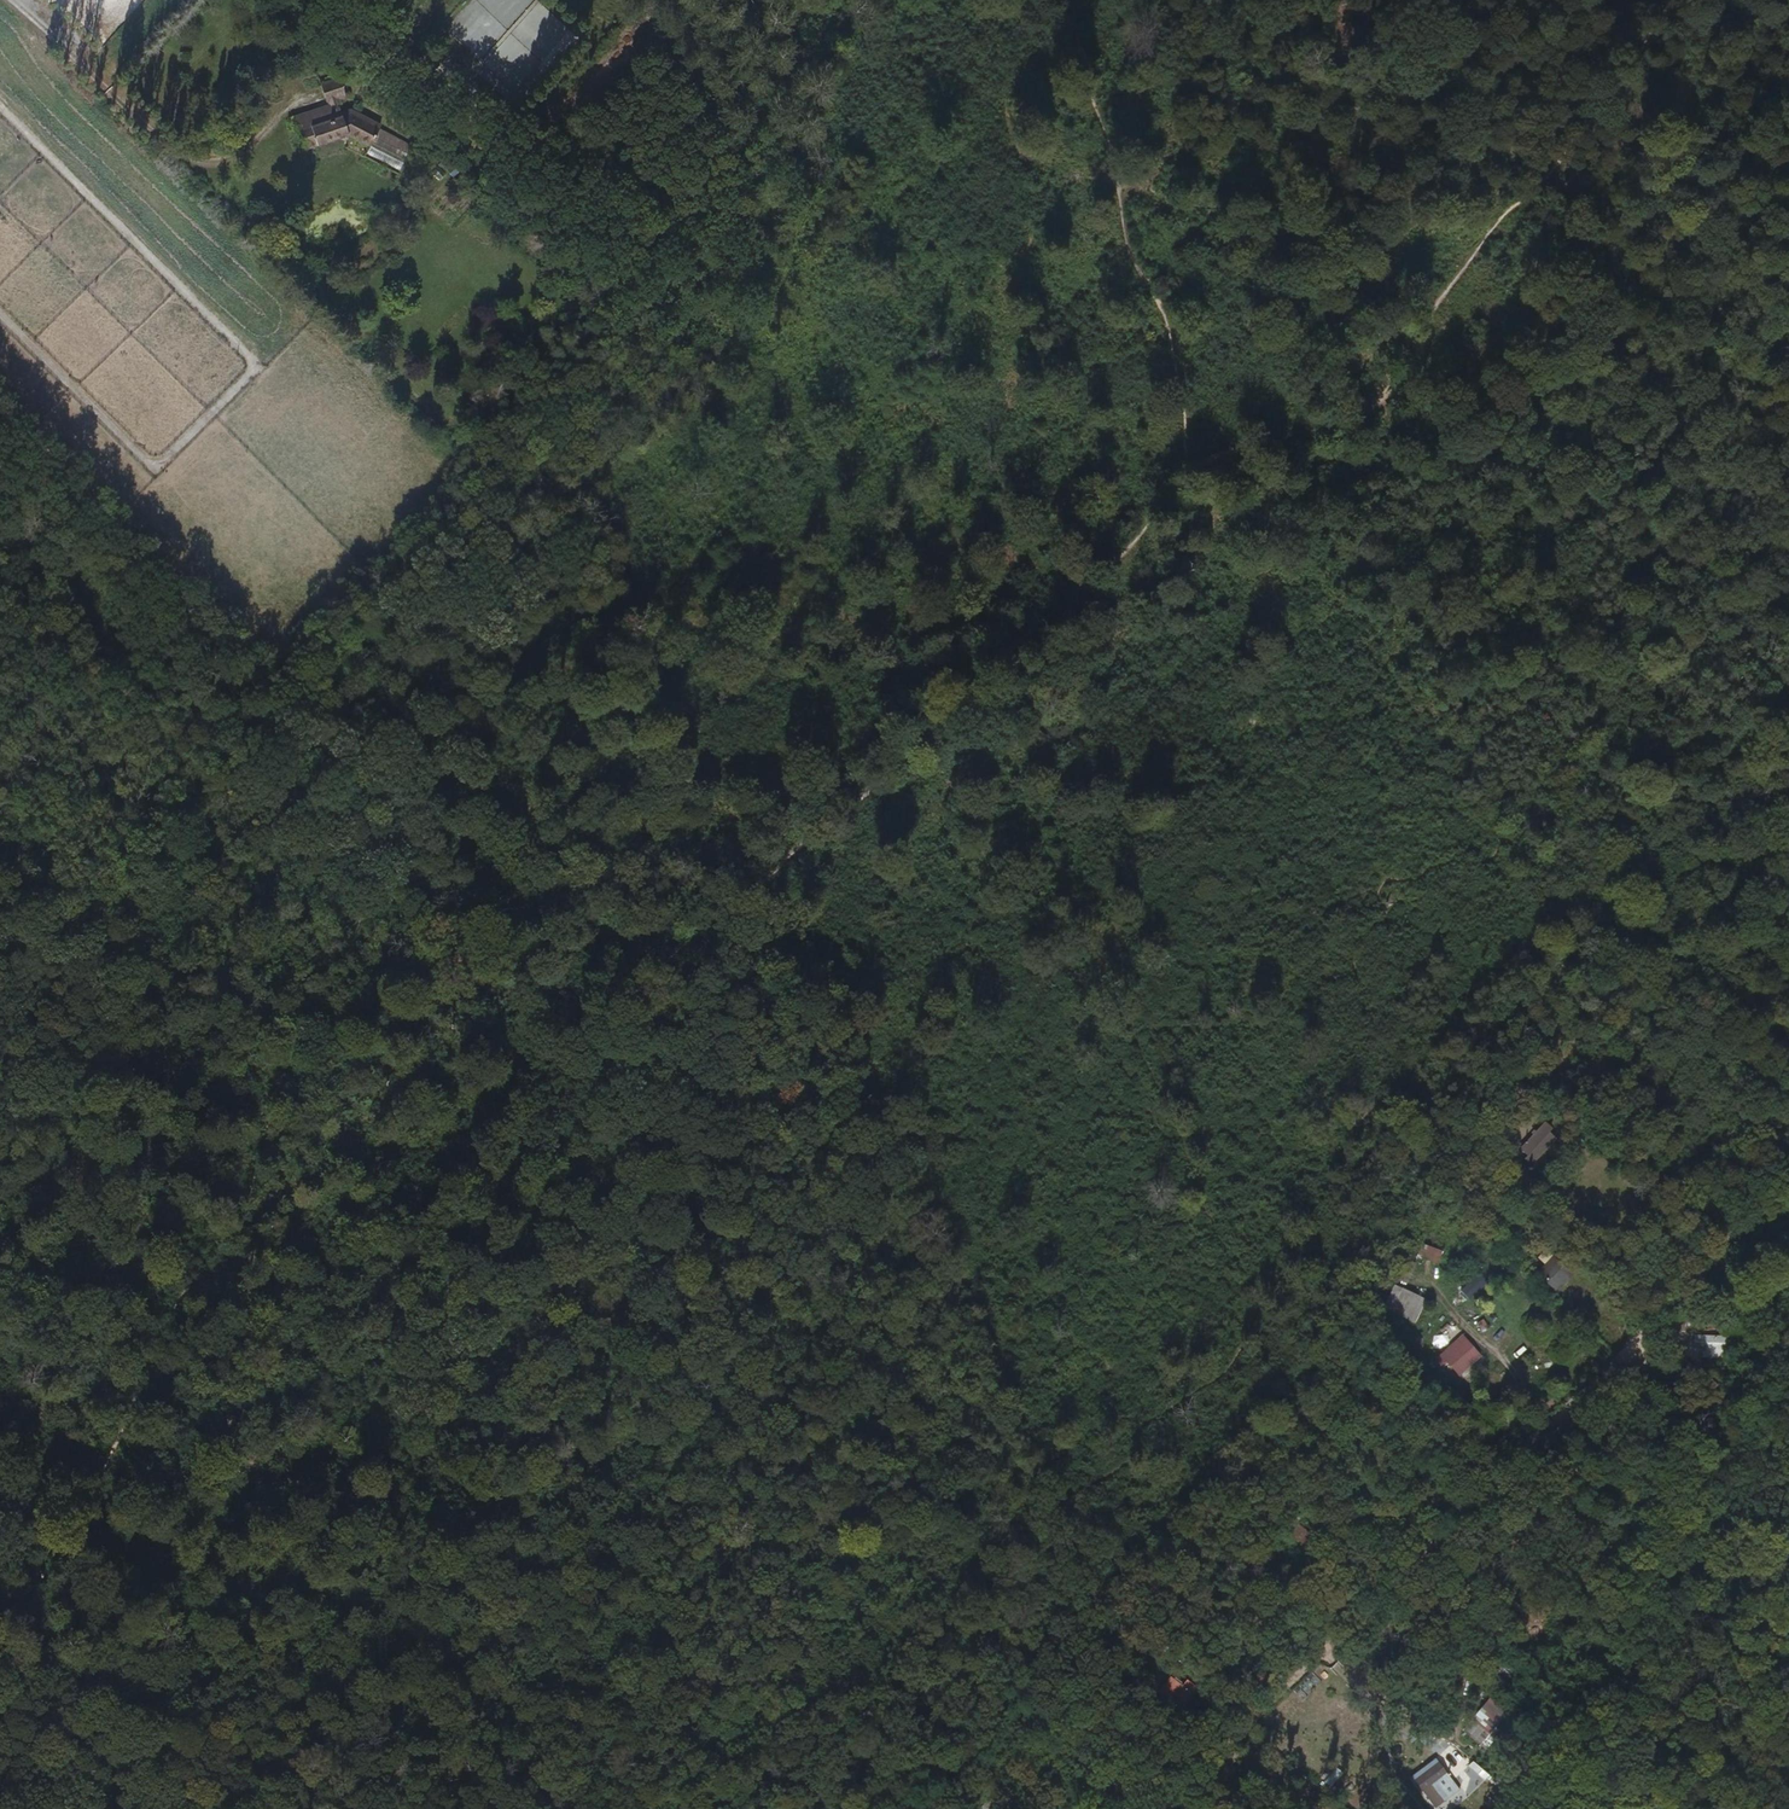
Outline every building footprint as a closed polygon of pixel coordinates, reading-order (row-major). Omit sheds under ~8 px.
[(321,84),(327,103),(295,112),(306,149),(371,130),(371,129),(371,128),(364,103),(350,108),(341,78),(321,84)] [(380,127),(368,151),(400,167),(411,143),(380,127)] [(1539,1128),(1518,1151),(1535,1167),(1556,1143),(1539,1128)] [(1549,1255),(1535,1275),(1558,1291),(1573,1271),(1549,1255)] [(1467,1299),(1486,1282),(1477,1271),(1457,1288),(1467,1299)] [(1433,1330),(1395,1311),(1386,1331),(1394,1336),(1391,1342),(1421,1357),(1433,1330)] [(1694,1336),(1693,1358),(1731,1360),(1732,1337),(1694,1336)] [(1461,1363),(1456,1369),(1472,1384),(1476,1379),(1461,1363)] [(1472,1384),(1456,1369),(1444,1381),(1461,1397),(1472,1384)] [(1169,1675),(1156,1688),(1178,1708),(1190,1695),(1169,1675)] [(1491,1699),(1459,1732),(1482,1753),(1513,1719),(1491,1699)] [(1437,1757),(1410,1779),(1422,1795),(1450,1772),(1437,1757)]
